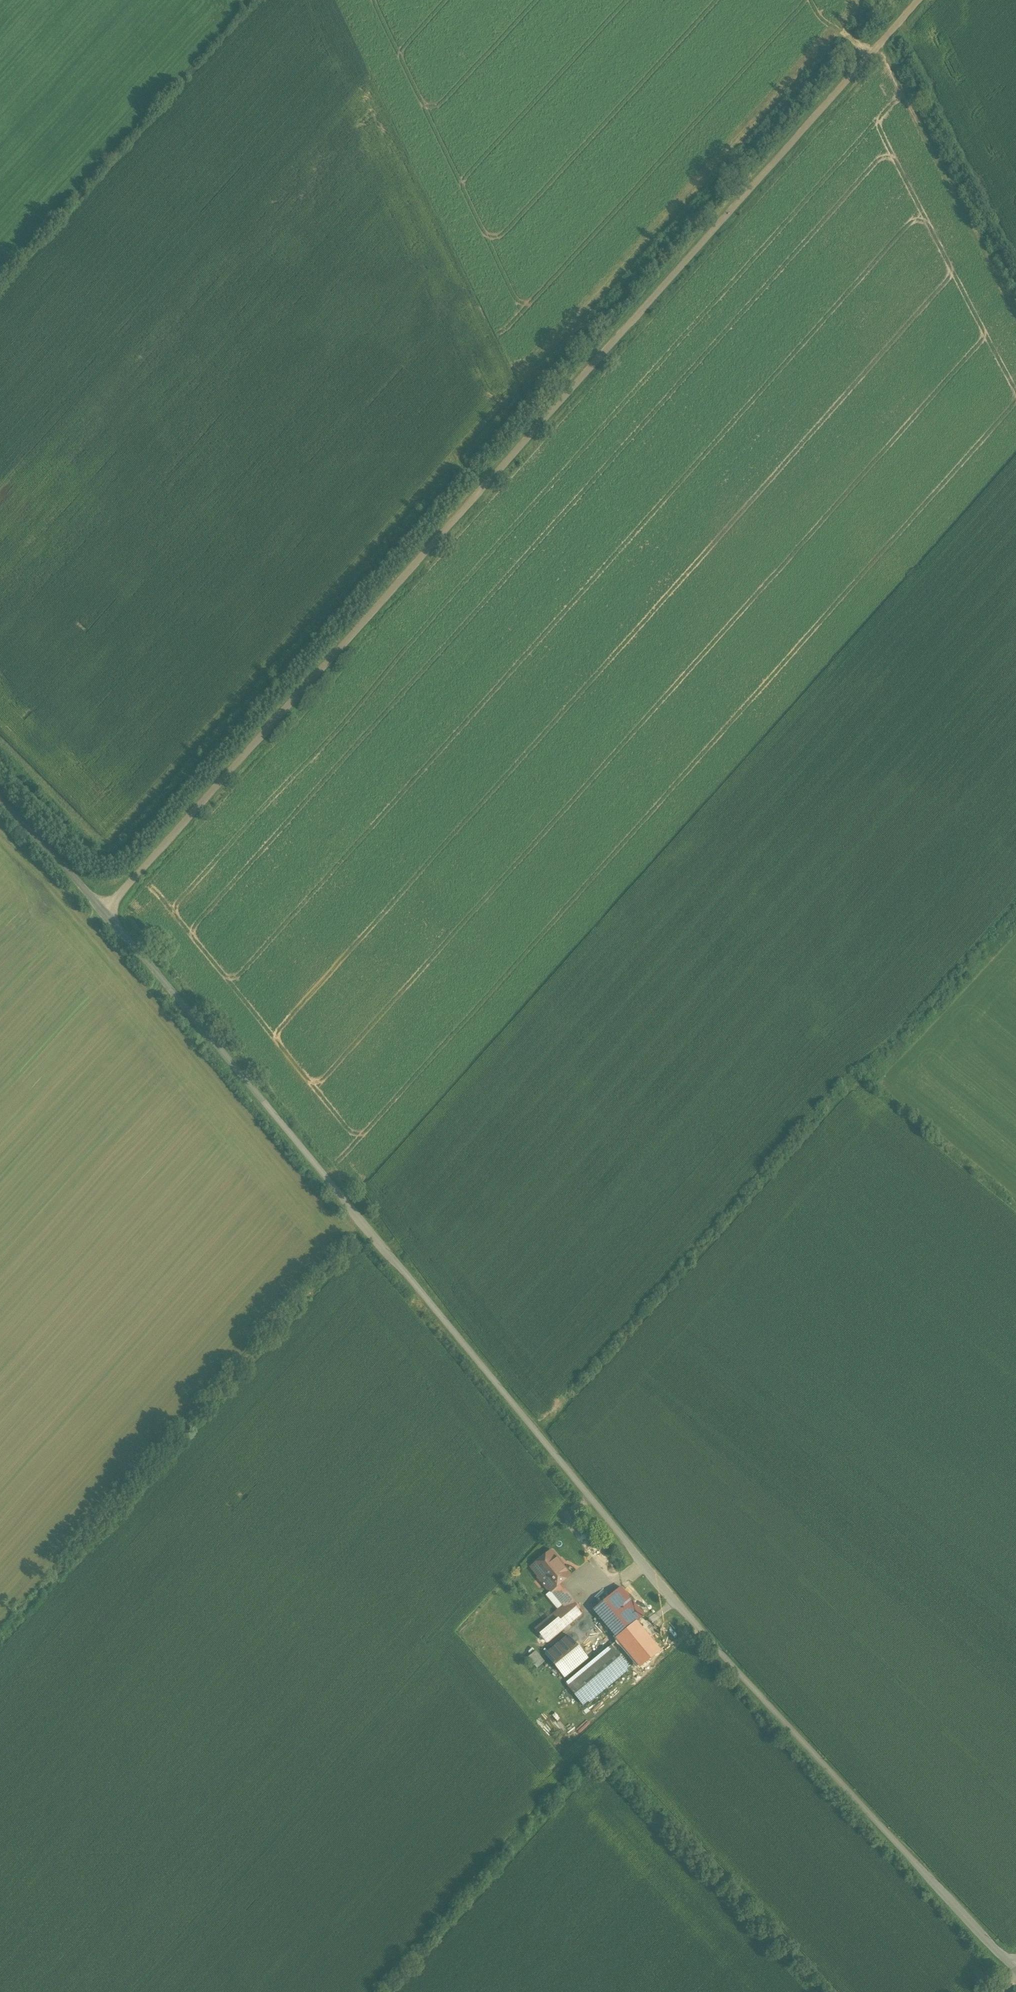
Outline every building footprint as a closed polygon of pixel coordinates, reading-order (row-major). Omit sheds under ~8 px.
[(551,1552),(532,1568),(545,1583),(544,1585),(548,1589),(550,1589),(564,1606),(572,1600),(559,1584),(570,1576),(558,1562),(558,1561),(558,1560),(551,1552)] [(620,1588),(594,1610),(619,1640),(634,1658),(637,1662),(643,1669),(652,1661),(649,1658),(658,1651),(635,1623),(644,1616),(620,1588)] [(545,1622),(537,1629),(547,1642),(583,1613),(572,1600),(564,1606),(545,1622)] [(569,1636),(547,1653),(563,1672),(584,1655),(569,1636)] [(619,1640),(572,1679),(587,1697),(634,1658),(619,1640)] [(534,1653),(528,1657),(537,1668),(542,1664),(543,1664),(534,1653)]
